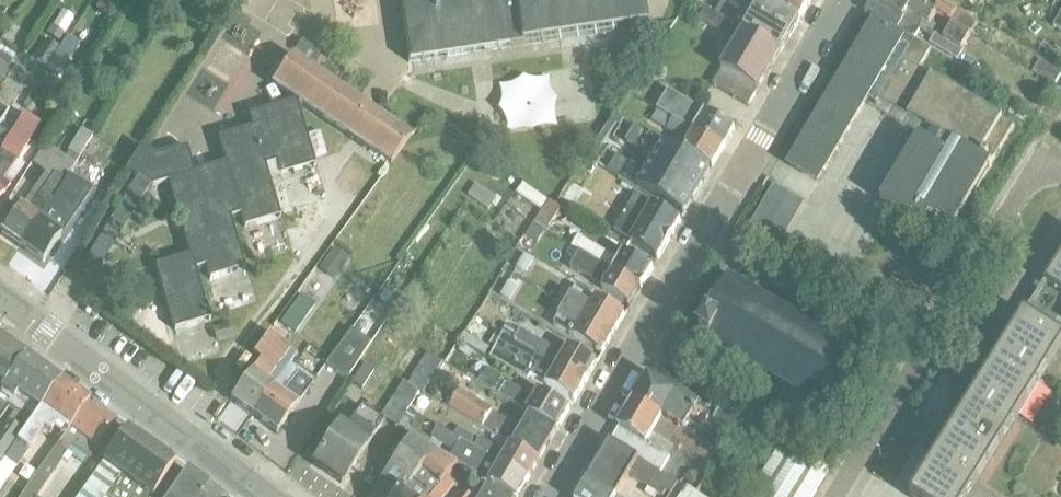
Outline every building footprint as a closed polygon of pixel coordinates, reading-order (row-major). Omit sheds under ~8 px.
[(93,14),(105,24),(118,7),(109,0),(103,0),(93,14)] [(409,64),(652,27),(648,0),(399,0),(409,64)] [(716,16),(781,54),(790,37),(728,0),(724,0),(716,16)] [(790,37),(799,23),(760,0),(728,0),(790,37)] [(799,23),(810,4),(803,0),(760,0),(799,23)] [(916,41),(921,33),(934,40),(931,45),(960,61),(965,50),(963,49),(971,36),(953,25),(948,34),(943,31),(940,37),(934,34),(938,28),(932,24),(937,16),(911,0),(873,0),(865,12),(867,13),(877,18),(916,41)] [(937,16),(953,25),(971,36),(978,24),(940,0),(911,0),(937,16)] [(781,54),(716,16),(705,9),(699,20),(735,42),(737,40),(739,41),(723,70),(758,92),(781,54)] [(235,83),(257,26),(231,16),(209,73),(235,83)] [(916,41),(877,18),(875,22),(873,21),(787,166),(819,186),(870,101),(877,106),(880,101),(924,127),(918,136),(920,137),(881,203),(912,221),(914,217),(924,224),(922,227),(946,241),(953,229),(954,230),(993,166),(988,163),(990,159),(985,156),(993,139),(1003,145),(1015,126),(919,70),(932,50),(916,41)] [(52,27),(47,35),(59,43),(64,35),(52,27)] [(68,37),(46,72),(58,79),(80,45),(68,37)] [(47,41),(35,60),(47,67),(59,49),(47,41)] [(303,41),(294,54),(314,68),(323,54),(303,41)] [(331,47),(317,69),(360,98),(375,77),(331,47)] [(16,57),(0,48),(0,84),(16,57)] [(137,179),(79,271),(92,279),(151,187),(153,188),(169,184),(190,257),(155,267),(175,331),(211,321),(196,271),(207,267),(210,280),(246,270),(231,220),(241,216),(245,229),(281,218),(270,182),(316,167),(298,105),(390,167),(411,137),(292,57),(271,87),(294,103),(249,116),(253,129),(219,139),(226,164),(194,173),(187,148),(157,157),(141,147),(126,172),(137,179)] [(1033,74),(1055,87),(1060,77),(1060,74),(1040,62),(1033,74)] [(758,92),(723,70),(714,86),(749,107),(758,92)] [(559,120),(549,74),(500,85),(511,131),(559,120)] [(669,91),(658,109),(724,150),(735,131),(669,91)] [(880,101),(877,106),(875,110),(918,136),(924,127),(880,101)] [(9,132),(20,113),(10,108),(0,123),(0,146),(9,132)] [(724,150),(658,109),(652,121),(689,143),(684,151),(713,168),(724,150)] [(0,155),(0,199),(9,186),(3,182),(17,161),(18,162),(40,125),(24,114),(12,133),(9,132),(0,146),(0,151),(2,152),(0,155)] [(615,115),(587,159),(598,165),(601,160),(597,157),(618,125),(621,127),(624,121),(615,115)] [(618,158),(609,173),(684,216),(711,172),(636,128),(626,143),(656,160),(647,176),(618,158)] [(82,130),(65,157),(76,165),(92,137),(82,130)] [(46,174),(25,203),(32,208),(66,159),(46,145),(34,165),(46,174)] [(32,208),(25,203),(1,237),(20,250),(68,176),(75,165),(66,159),(32,208)] [(25,166),(18,162),(17,161),(3,182),(9,186),(11,187),(25,166)] [(68,176),(20,250),(42,265),(92,191),(68,176)] [(543,212),(549,201),(524,184),(517,195),(543,212)] [(477,185),(469,196),(488,210),(496,199),(477,185)] [(775,186),(748,231),(778,249),(805,203),(775,186)] [(637,196),(616,231),(633,241),(631,244),(659,260),(681,222),(637,196)] [(549,201),(543,212),(535,225),(547,233),(562,209),(549,201)] [(580,252),(642,288),(653,269),(626,253),(621,262),(599,250),(600,249),(579,236),(572,248),(580,252)] [(334,250),(320,271),(334,281),(348,260),(334,250)] [(527,274),(536,255),(525,250),(516,269),(527,274)] [(642,288),(580,252),(570,269),(605,288),(603,291),(631,307),(642,288)] [(934,463),(948,471),(931,496),(992,496),(976,487),(1060,352),(1060,258),(934,463)] [(502,294),(513,298),(520,279),(510,274),(502,294)] [(709,317),(698,335),(782,388),(775,399),(811,421),(860,338),(833,322),(826,336),(730,280),(718,300),(712,296),(703,312),(709,317)] [(566,306),(577,288),(564,281),(554,299),(566,306)] [(566,306),(566,308),(614,335),(625,316),(577,288),(566,306)] [(302,295),(281,324),(295,334),(316,305),(302,295)] [(614,335),(566,308),(555,326),(603,354),(614,335)] [(232,324),(213,330),(217,343),(237,337),(232,324)] [(508,324),(502,334),(587,383),(598,364),(569,347),(565,355),(508,324)] [(266,383),(291,349),(283,343),(289,336),(275,326),(254,356),(261,361),(231,402),(252,418),(273,388),(266,383)] [(351,330),(327,366),(347,380),(371,344),(351,330)] [(587,383),(502,334),(497,332),(491,344),(497,348),(491,360),(529,382),(532,376),(575,402),(587,383)] [(465,335),(460,342),(487,357),(491,349),(465,335)] [(24,356),(0,339),(0,390),(24,356)] [(423,396),(460,342),(455,339),(440,361),(429,353),(407,386),(403,382),(379,418),(395,428),(420,393),(423,396)] [(297,354),(291,349),(266,383),(273,388),(279,380),(297,354)] [(411,350),(399,369),(408,375),(420,356),(411,350)] [(0,390),(0,422),(8,410),(13,414),(0,433),(0,464),(2,465),(61,382),(24,356),(0,390)] [(365,364),(352,384),(362,390),(374,371),(365,364)] [(532,415),(558,431),(570,410),(539,391),(535,399),(487,370),(478,384),(532,415)] [(273,388),(252,418),(277,436),(313,385),(296,373),(287,385),(279,380),(273,388)] [(635,402),(695,438),(699,431),(701,432),(711,415),(649,378),(635,402)] [(89,402),(61,382),(2,465),(0,467),(0,490),(43,430),(50,435),(54,430),(64,437),(89,402)] [(558,431),(532,415),(523,430),(453,388),(443,406),(511,446),(540,462),(558,431)] [(64,437),(22,496),(38,496),(67,454),(85,466),(116,422),(89,402),(64,437)] [(611,443),(662,474),(671,458),(663,454),(648,445),(654,435),(669,444),(680,451),(682,447),(715,466),(722,454),(695,438),(635,402),(611,443)] [(340,424),(311,466),(343,486),(374,435),(376,436),(383,423),(361,408),(347,429),(340,424)] [(721,408),(714,420),(735,433),(743,421),(721,408)] [(455,436),(439,427),(433,437),(455,451),(450,459),(460,465),(514,496),(519,496),(529,480),(455,436)] [(460,428),(455,436),(529,480),(540,462),(511,446),(506,455),(460,428)] [(175,464),(171,461),(170,462),(143,443),(140,447),(131,441),(135,435),(127,430),(115,446),(78,496),(152,496),(175,464)] [(648,445),(663,454),(669,444),(654,435),(648,445)] [(450,459),(410,436),(377,484),(396,496),(395,496),(433,496),(448,479),(460,465),(450,459)] [(697,496),(662,474),(611,443),(598,465),(628,483),(631,478),(649,489),(646,495),(650,496),(655,496),(657,494),(662,496),(664,496),(667,492),(672,495),(671,496),(697,496)] [(808,458),(783,444),(751,496),(784,496),(808,458)] [(829,471),(808,458),(784,496),(813,496),(829,471)] [(913,496),(931,496),(948,471),(934,463),(913,496)] [(615,496),(619,496),(628,483),(598,465),(589,481),(615,496)] [(701,471),(685,476),(689,488),(705,483),(701,471)] [(207,490),(186,472),(169,496),(202,496),(207,490)] [(433,496),(447,496),(456,485),(448,479),(433,496)] [(589,481),(579,496),(615,496),(589,481)] [(487,486),(481,496),(506,496),(487,486)]
